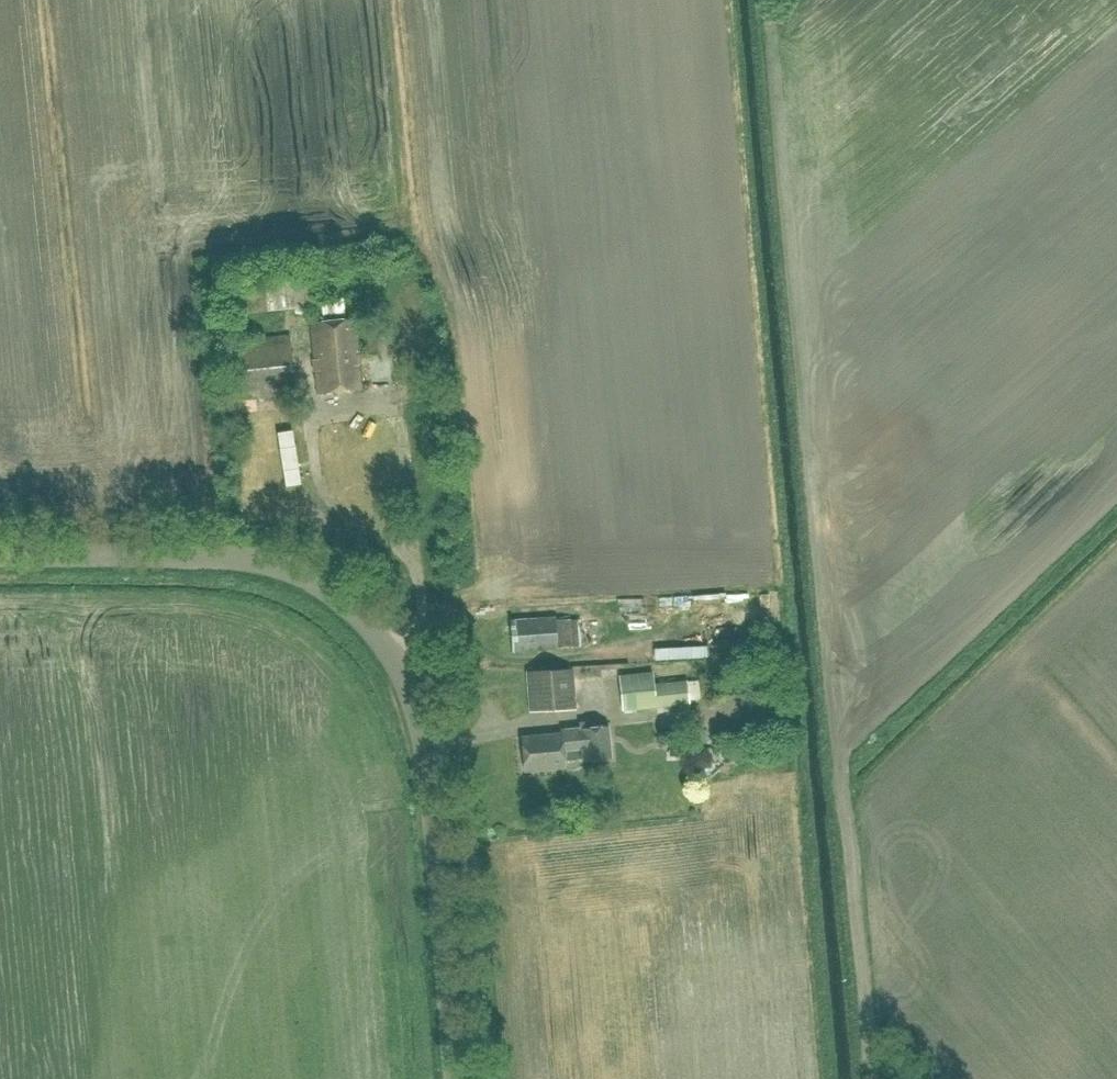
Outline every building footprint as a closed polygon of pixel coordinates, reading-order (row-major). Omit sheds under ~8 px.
[(317,394),(361,390),(354,319),(310,323),(317,394)] [(227,424),(296,420),(295,407),(282,408),(282,411),(259,412),(258,401),(294,398),(289,336),(228,341),(233,401),(225,401),(227,424)] [(272,423),(273,441),(293,440),(293,422),(272,423)] [(557,647),(581,646),(579,618),(555,620),(555,617),(511,620),(513,653),(557,650),(557,647)] [(529,712),(575,708),(572,668),(526,672),(529,712)] [(653,672),(618,676),(621,710),(690,703),(688,681),(654,684),(653,672)] [(576,723),(577,729),(560,731),(561,735),(522,739),(525,771),(566,767),(564,750),(581,748),(582,760),(609,757),(606,727),(590,729),(590,722),(576,723)]
